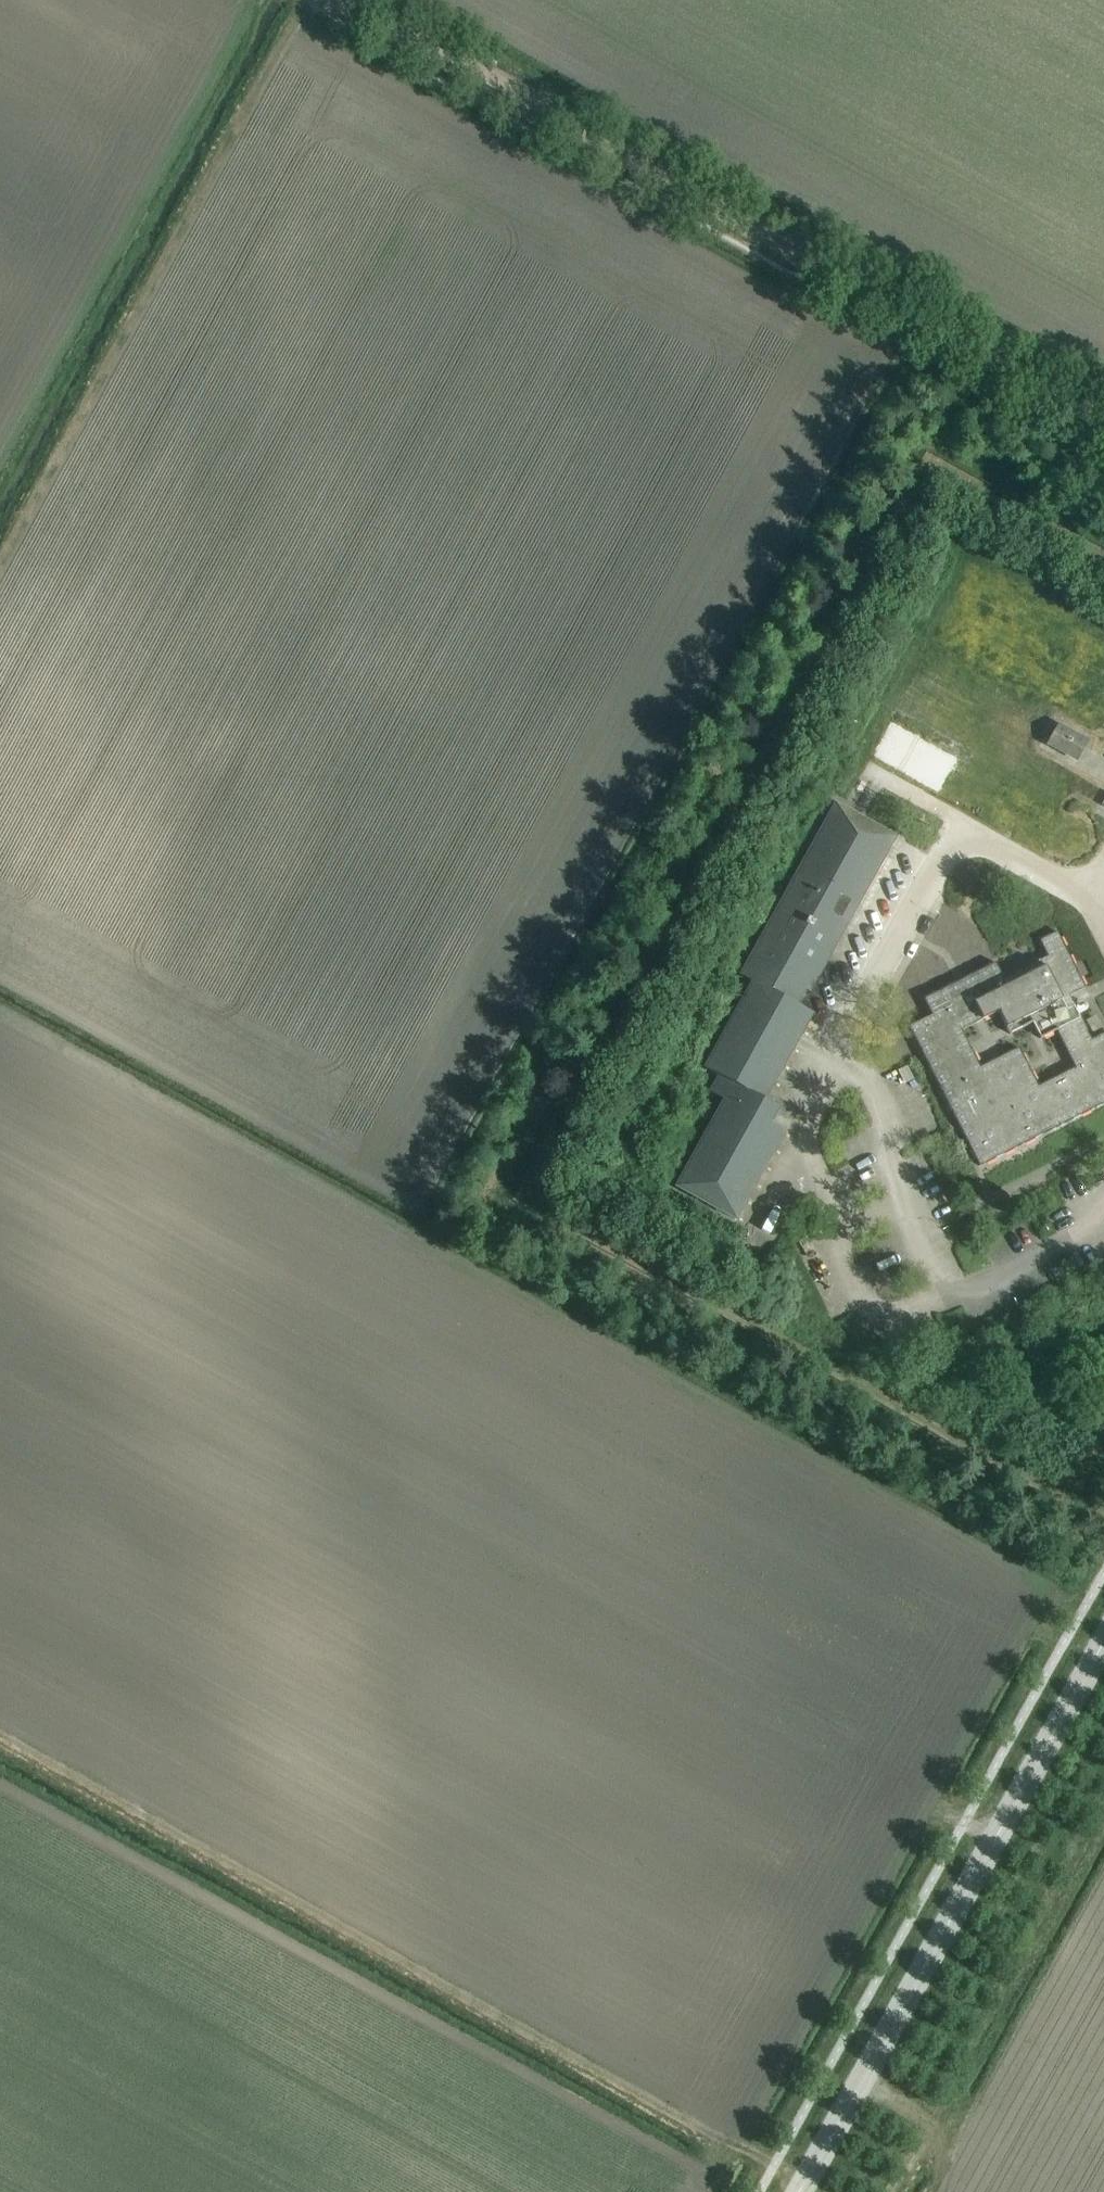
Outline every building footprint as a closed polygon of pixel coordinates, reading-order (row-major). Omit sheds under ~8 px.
[(1077,763),(1089,741),(1059,724),(1047,746),(1077,763)] [(703,1069),(718,1078),(709,1094),(723,1101),(675,1189),(736,1223),(785,1134),(771,1126),(780,1110),(766,1102),(813,1017),(800,1009),(806,992),(810,995),(898,838),(835,803),(740,977),(752,983),(703,1069)] [(1091,1040),(1069,997),(1078,992),(1086,988),(1057,932),(1040,941),(1048,957),(1004,979),(996,963),(924,999),(932,1015),(909,1026),(980,1167),(1103,1104),(1103,1033),(1091,1040)]
